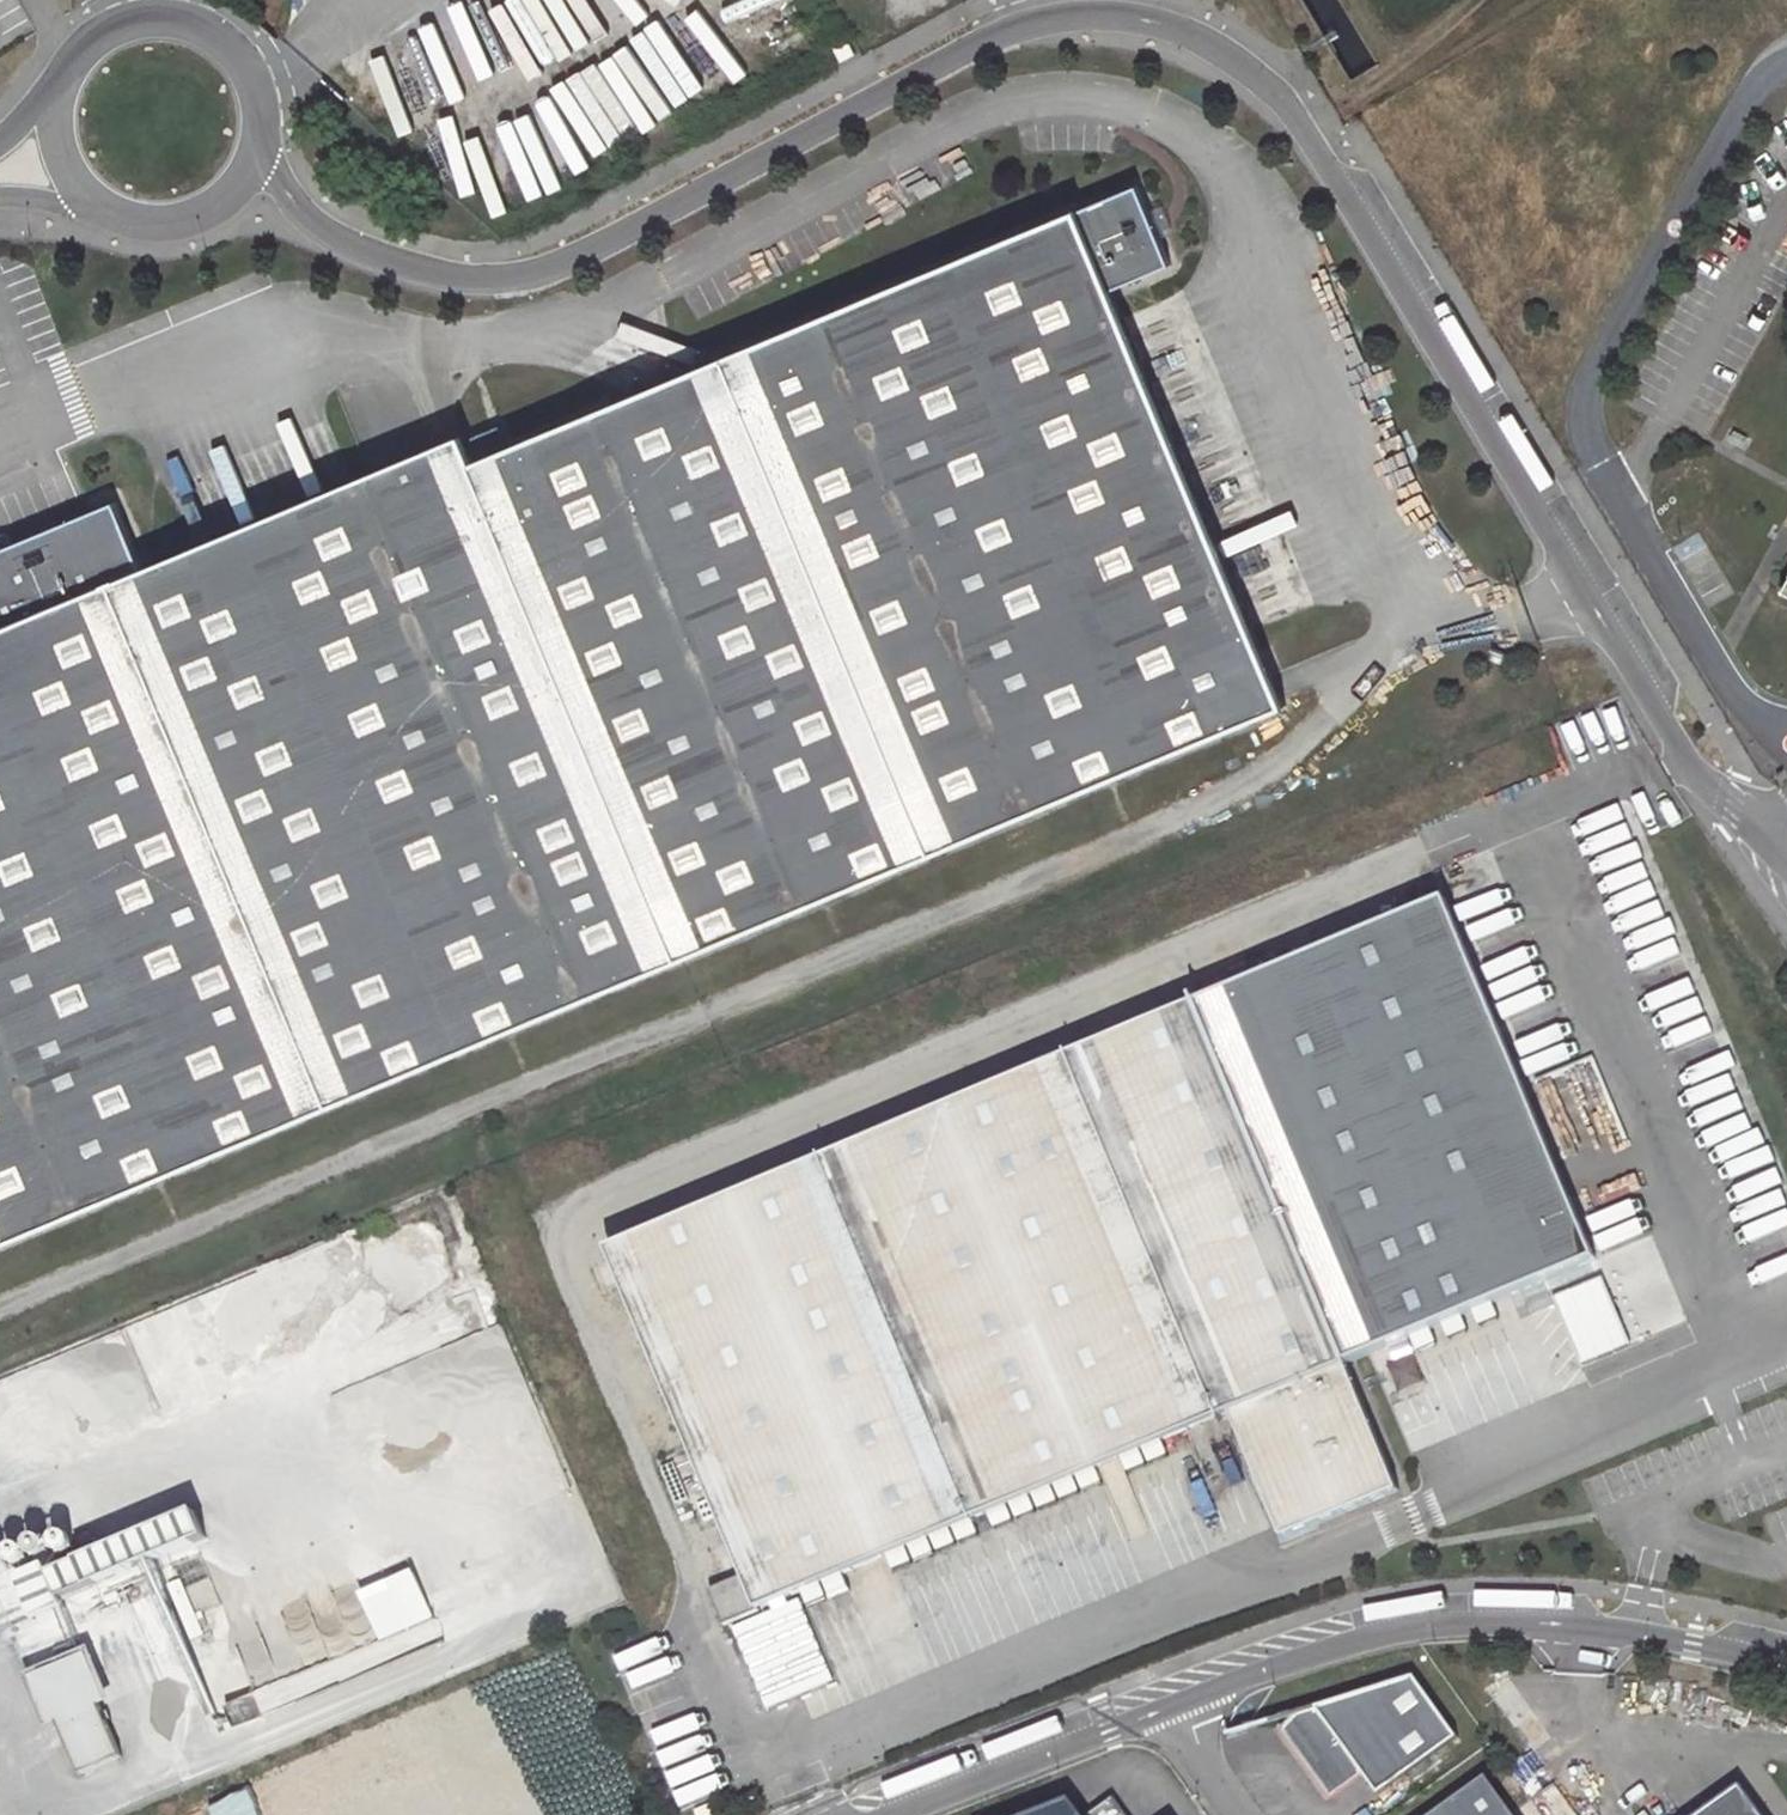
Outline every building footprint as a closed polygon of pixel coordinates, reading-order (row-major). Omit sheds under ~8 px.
[(847,40),(832,48),(840,63),(855,55),(847,40)] [(1267,716),(1094,300),(1153,275),(1120,196),(1061,220),(1060,219),(711,365),(688,354),(679,377),(657,367),(649,390),(627,380),(618,403),(498,453),(488,431),(456,445),(453,439),(136,571),(108,505),(0,549),(0,1243),(1267,716)] [(1436,894),(1182,1005),(1340,1368),(1594,1258),(1436,894)] [(1182,1005),(597,1258),(739,1583),(705,1598),(722,1635),(756,1621),(754,1617),(1214,1418),(1213,1417),(1223,1413),(1278,1537),(1392,1488),(1340,1368),(1182,1005)] [(201,1540),(190,1516),(42,1572),(52,1597),(201,1540)] [(38,1563),(7,1576),(25,1620),(56,1608),(52,1597),(42,1572),(38,1563)] [(418,1574),(364,1594),(383,1642),(437,1622),(418,1574)] [(78,1661),(29,1680),(66,1773),(115,1753),(78,1661)] [(1297,1712),(1281,1729),(1330,1798),(1363,1774),(1378,1794),(1457,1736),(1413,1675),(1297,1712)] [(1436,1814),(1519,1814),(1491,1776),(1436,1814)] [(1532,1798),(1544,1814),(1579,1814),(1555,1781),(1532,1798)] [(1688,1814),(1744,1814),(1725,1788),(1688,1814)] [(1116,1797),(1091,1814),(1128,1814),(1116,1797)] [(1074,1799),(1031,1814),(1085,1814),(1074,1799)] [(695,1812),(697,1814),(719,1814),(721,1814),(716,1802),(695,1812)]
